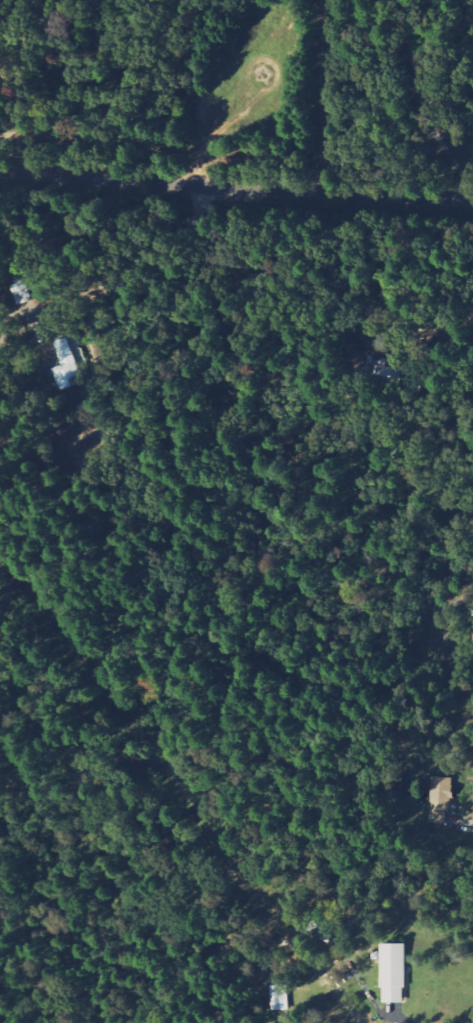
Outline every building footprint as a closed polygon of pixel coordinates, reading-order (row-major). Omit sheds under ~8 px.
[(30,302),(26,283),(12,286),(16,305),(30,302)] [(78,385),(64,339),(50,343),(58,367),(49,370),(57,392),(78,385)] [(362,385),(397,387),(399,369),(374,367),(375,359),(364,358),(362,385)] [(433,823),(450,823),(451,811),(456,811),(457,778),(434,777),(433,823)] [(411,944),(386,944),(387,1003),(411,1003),(411,944)] [(292,1010),(291,985),(276,985),(276,1011),(292,1010)]
